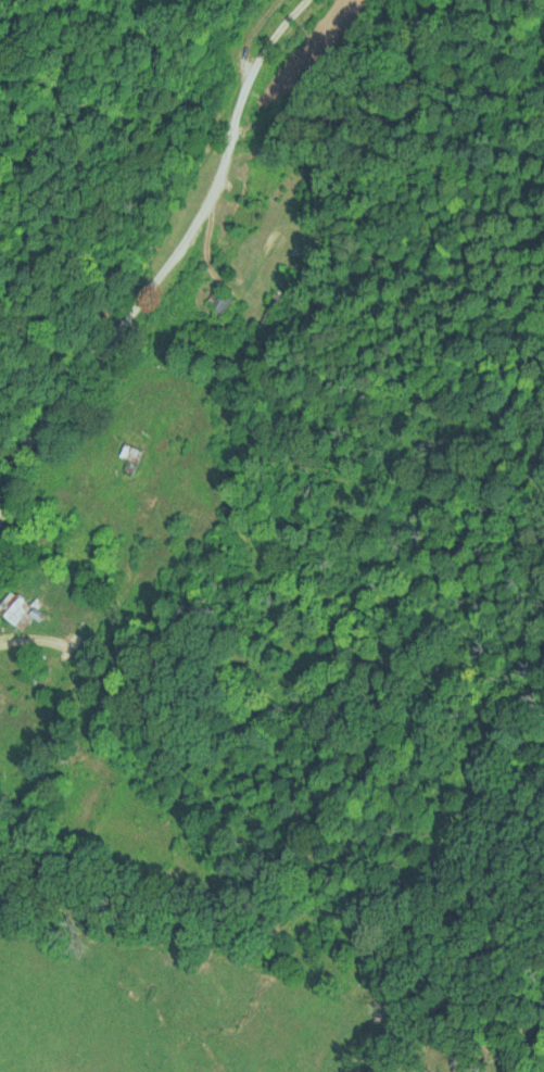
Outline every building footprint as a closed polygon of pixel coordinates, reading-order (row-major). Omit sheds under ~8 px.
[(204,304),(211,307),(207,316),(221,321),(231,297),(210,289),(204,304)] [(114,466),(131,474),(142,450),(125,443),(114,466)] [(33,612),(11,590),(0,602),(0,612),(17,629),(33,612)]
